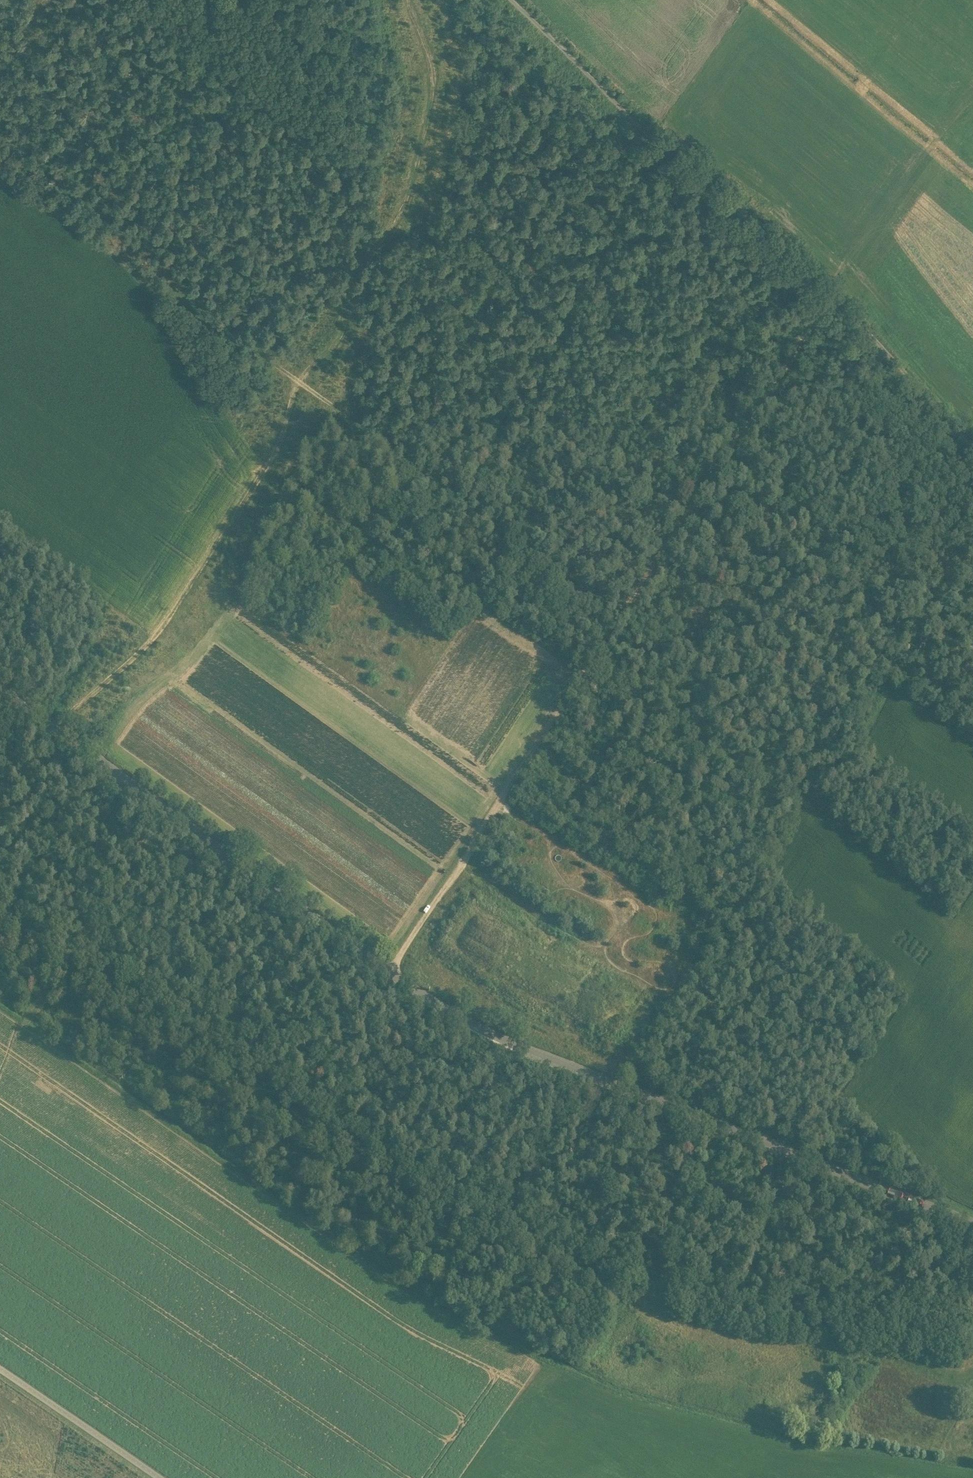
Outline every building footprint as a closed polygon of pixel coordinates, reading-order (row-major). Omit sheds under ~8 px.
[(901,1325),(896,1323),(892,1333),(897,1335),(901,1325)]
